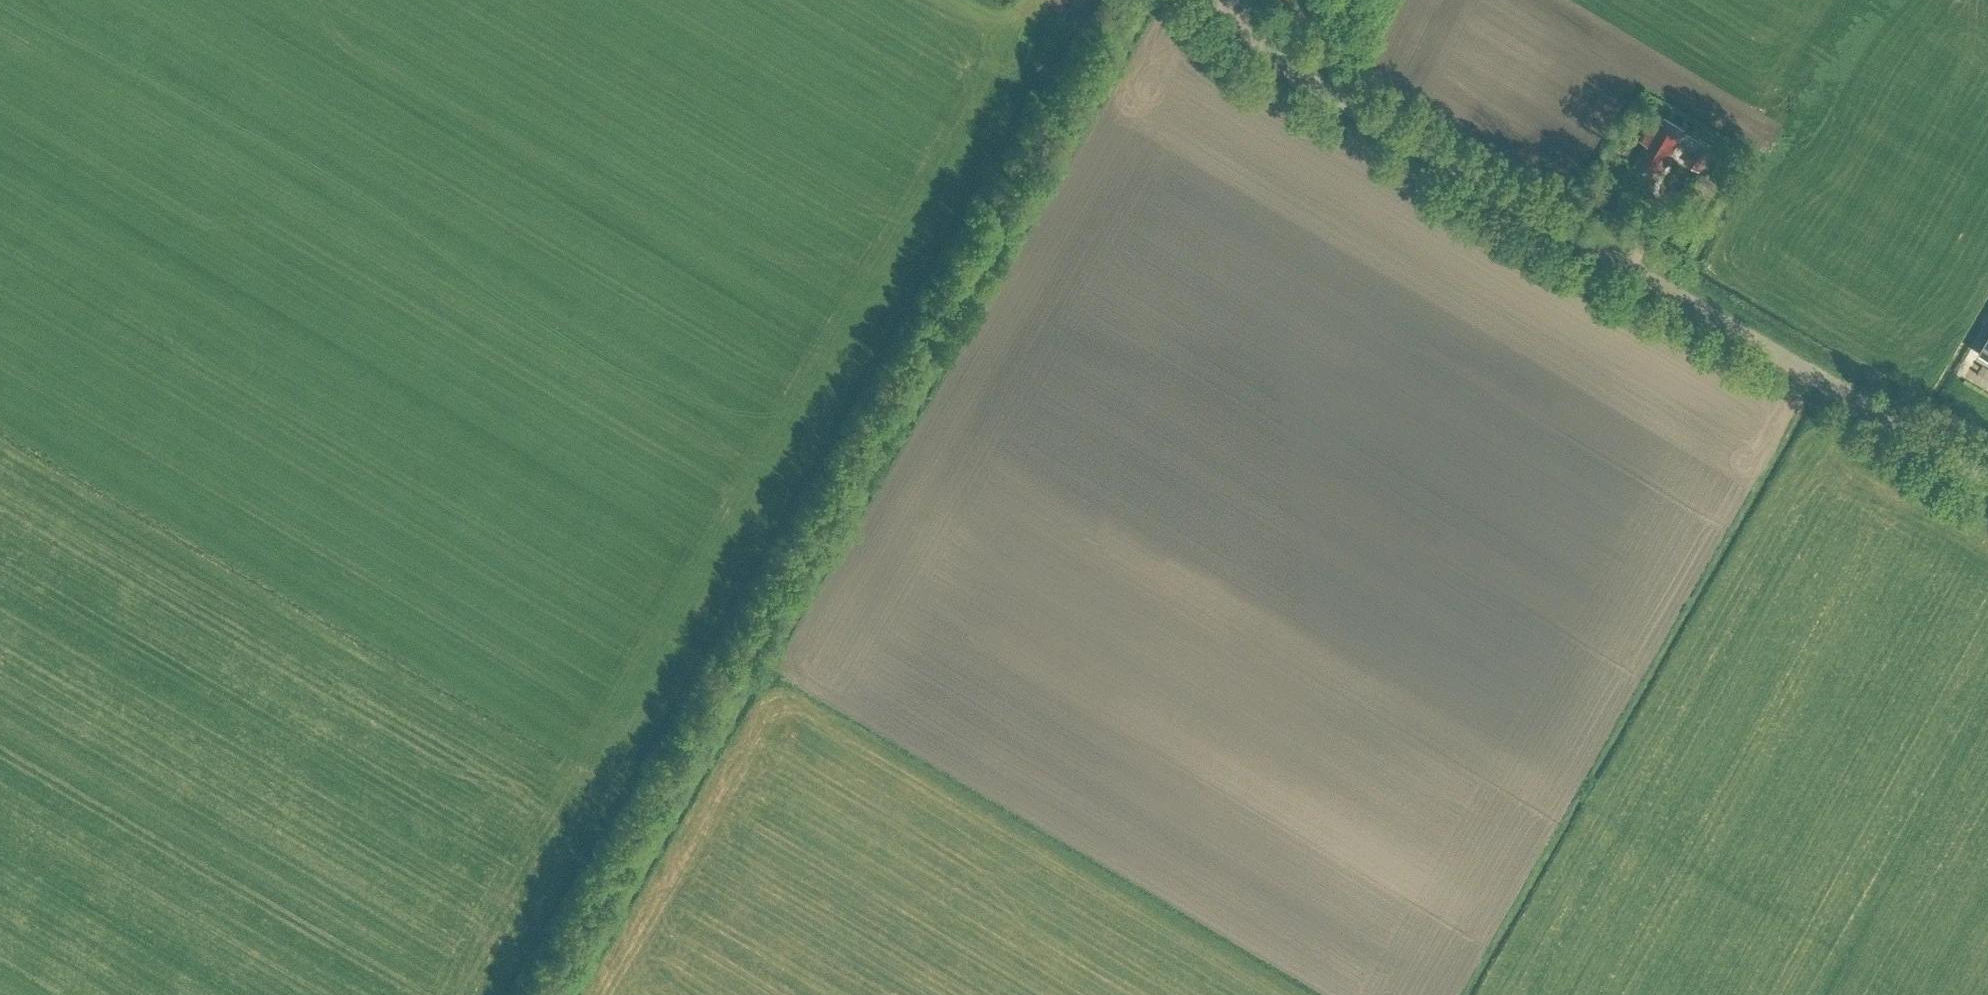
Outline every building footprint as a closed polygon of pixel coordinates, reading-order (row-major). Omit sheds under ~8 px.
[(1641,139),(1648,144),(1650,145),(1638,165),(1652,174),(1655,170),(1659,173),(1678,141),(1692,149),(1684,161),(1700,171),(1714,149),(1656,115),(1641,139)] [(1719,183),(1702,173),(1694,187),(1712,196),(1719,183)] [(1979,353),(1987,358),(1987,339),(1979,353)]
